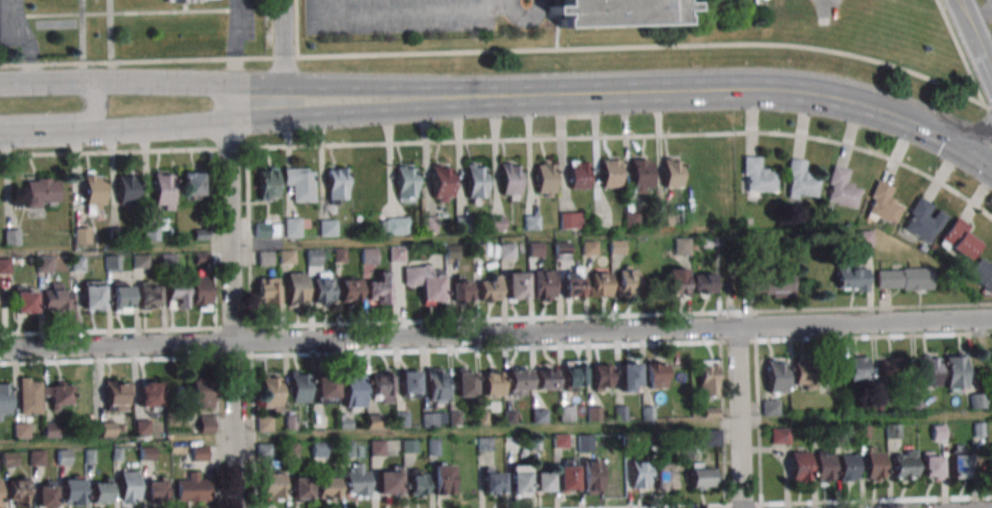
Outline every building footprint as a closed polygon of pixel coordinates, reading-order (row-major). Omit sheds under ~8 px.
[(677,0),(560,0),(561,6),(547,6),(548,14),(560,14),(561,18),(557,18),(557,29),(680,25),(680,14),(678,14),(678,11),(689,10),(689,2),(677,2),(677,0)] [(743,156),(742,174),(746,175),(745,191),(776,192),(777,172),(767,171),(767,168),(761,168),(761,157),(743,156)] [(663,158),(672,158),(672,160),(681,160),(682,189),(664,189),(663,158)] [(789,158),(787,176),(790,177),(788,193),(818,197),(821,177),(811,175),(812,172),(806,171),(807,161),(789,158)] [(536,164),(541,164),(541,160),(554,159),(554,193),(551,193),(551,197),(544,197),(544,193),(536,194),(536,164)] [(601,160),(620,159),(620,187),(602,188),(601,160)] [(632,159),(647,159),(647,162),(651,162),(651,188),(645,188),(645,192),(632,192),(632,159)] [(570,162),(588,162),(589,190),(571,190),(570,162)] [(501,163),(509,163),(509,166),(519,166),(519,195),(517,195),(517,200),(509,200),(509,194),(501,194),(501,163)] [(432,165),(440,165),(440,167),(450,167),(450,198),(445,198),(445,203),(437,203),(437,198),(433,198),(432,165)] [(466,165),(474,165),(474,167),(484,167),(484,197),(479,197),(479,203),(471,203),(471,197),(467,197),(466,165)] [(832,165),(827,183),(830,184),(826,199),(855,208),(861,188),(851,186),(852,182),(846,181),(849,170),(832,165)] [(397,166),(405,166),(405,169),(415,169),(415,199),(409,199),(409,204),(402,205),(402,199),(397,199),(397,166)] [(346,167),(327,167),(327,204),(346,204),(346,167)] [(277,200),(277,168),(259,168),(259,200),(277,200)] [(293,202),(313,202),(313,169),(283,169),(283,190),(293,190),(293,202)] [(173,210),(173,172),(153,172),(153,210),(173,210)] [(181,198),(203,198),(203,172),(181,172),(181,198)] [(137,173),(117,173),(117,209),(137,209),(137,173)] [(104,213),(104,175),(83,175),(83,213),(104,213)] [(58,207),(58,179),(25,179),(25,207),(58,207)] [(877,180),(869,196),(873,198),(866,213),(894,225),(902,207),(893,203),(895,200),(889,197),(894,187),(877,180)] [(908,212),(911,214),(902,228),(928,244),(937,230),(938,231),(947,215),(938,210),(932,219),(926,215),(932,205),(917,196),(908,212)] [(655,212),(671,211),(672,225),(656,226),(655,212)] [(559,213),(581,212),(582,227),(559,228),(559,213)] [(623,212),(638,212),(639,226),(624,227),(623,212)] [(524,215),(539,215),(539,229),(524,229),(524,215)] [(299,216),(300,238),(285,239),(284,216),(299,216)] [(490,216),(505,216),(505,230),(490,230),(490,216)] [(956,216),(970,226),(966,230),(982,242),(980,244),(967,261),(949,248),(938,240),(956,216)] [(455,217),(470,217),(471,231),(456,231),(455,217)] [(387,219),(409,218),(410,233),(387,234),(387,219)] [(318,220),(335,219),(336,235),(319,236),(318,220)] [(421,219),(435,219),(436,233),(421,234),(421,219)] [(254,223),(269,223),(269,237),(254,237),(254,223)] [(74,227),(74,243),(89,243),(89,227),(74,227)] [(873,247),(872,230),(858,230),(858,247),(873,247)] [(691,238),(675,238),(675,255),(691,255),(691,238)] [(569,242),(554,242),(554,259),(569,259),(569,242)] [(515,244),(499,244),(499,259),(515,259),(515,244)] [(390,261),(403,261),(403,248),(390,248),(390,261)] [(321,267),(321,249),(306,249),(306,267),(321,267)] [(362,249),(362,262),(375,262),(375,249),(362,249)] [(280,251),(280,263),(294,263),(294,251),(280,251)] [(258,266),(272,266),(272,252),(258,252),(258,266)] [(119,255),(106,255),(106,271),(119,271),(119,255)] [(990,261),(991,263),(991,296),(967,273),(981,258),(987,264),(990,261)] [(837,292),(869,291),(868,266),(837,266),(837,292)] [(403,268),(403,286),(422,286),(422,304),(442,304),(442,268),(403,268)] [(637,295),(637,268),(618,268),(618,295),(637,295)] [(582,269),(562,269),(562,298),(582,298),(582,269)] [(687,295),(687,269),(667,269),(667,295),(687,295)] [(933,290),(933,269),(878,269),(878,290),(933,290)] [(554,300),(554,270),(533,270),(533,300),(554,300)] [(312,303),(331,303),(331,272),(312,272),(312,303)] [(389,304),(389,272),(378,272),(378,283),(367,283),(366,304),(389,304)] [(527,300),(527,272),(507,272),(507,300),(527,300)] [(610,296),(610,272),(589,272),(589,296),(610,296)] [(305,273),(286,273),(286,308),(305,308),(305,273)] [(795,296),(795,273),(740,273),(740,296),(795,296)] [(694,274),(694,296),(716,296),(716,274),(694,274)] [(478,276),(478,302),(499,302),(499,276),(478,276)] [(450,301),(471,301),(471,277),(450,277),(450,301)] [(191,308),(209,308),(209,278),(191,278),(191,308)] [(278,304),(278,278),(258,278),(258,304),(278,304)] [(340,279),(340,304),(359,304),(359,279),(340,279)] [(82,311),(104,311),(104,282),(82,282),(82,311)] [(166,305),(187,305),(187,282),(166,282),(166,305)] [(61,283),(50,283),(50,290),(43,290),(43,310),(70,310),(70,291),(61,291),(61,283)] [(159,309),(159,284),(138,284),(138,309),(159,309)] [(132,312),(132,285),(112,285),(112,312),(132,312)] [(35,288),(14,288),(14,312),(35,312),(35,288)] [(966,392),(966,353),(946,353),(946,392),(966,392)] [(922,354),(922,387),(940,387),(940,354),(922,354)] [(868,356),(849,356),(849,383),(868,383),(868,356)] [(908,356),(880,357),(881,383),(909,383),(908,356)] [(815,390),(815,360),(795,360),(795,390),(815,390)] [(565,362),(583,361),(584,385),(566,386),(565,362)] [(787,361),(768,361),(768,393),(787,393),(787,361)] [(698,362),(717,362),(718,396),(699,396),(698,362)] [(620,364),(639,363),(640,387),(621,388),(620,364)] [(667,389),(667,363),(647,363),(647,389),(667,389)] [(536,365),(555,364),(556,389),(537,389),(536,365)] [(593,365),(612,364),(613,389),(594,389),(593,365)] [(508,366),(508,392),(529,392),(529,366),(508,366)] [(446,369),(426,369),(426,399),(446,399),(446,369)] [(371,402),(391,402),(391,371),(371,372),(371,402)] [(400,398),(419,398),(419,371),(400,371),(400,398)] [(455,372),(474,371),(475,395),(456,396),(455,372)] [(482,372),(501,371),(502,395),(483,396),(482,372)] [(308,372),(290,372),(290,403),(308,403),(308,372)] [(343,412),(364,412),(364,373),(343,373),(343,412)] [(280,374),(261,374),(261,411),(280,411),(280,374)] [(41,378),(19,378),(19,414),(41,414),(41,378)] [(315,403),(336,403),(336,379),(315,379),(315,403)] [(189,380),(189,408),(211,408),(211,380),(189,380)] [(160,406),(160,381),(137,381),(137,406),(160,406)] [(130,382),(105,383),(106,411),(131,411),(130,382)] [(10,383),(0,383),(0,420),(10,420),(10,383)] [(49,409),(70,409),(70,383),(49,383),(49,409)] [(777,400),(763,402),(764,415),(779,413),(777,400)] [(573,406),(560,406),(560,421),(573,420),(573,406)] [(546,423),(546,411),(534,411),(534,423),(546,423)] [(408,426),(408,412),(395,412),(395,426),(408,426)] [(422,427),(437,427),(437,413),(422,413),(422,427)] [(271,430),(271,417),(258,417),(258,430),(271,430)] [(340,428),(351,428),(350,420),(340,420),(340,428)] [(14,424),(15,438),(29,437),(27,423),(14,424)] [(58,423),(44,423),(44,437),(58,437),(58,423)] [(886,424),(886,437),(900,437),(900,424),(886,424)] [(770,428),(771,444),(790,444),(789,428),(770,428)] [(705,442),(718,442),(718,430),(710,430),(710,434),(705,434),(705,442)] [(592,451),(592,434),(578,434),(578,451),(592,451)] [(492,438),(478,438),(478,450),(492,450),(492,438)] [(384,440),(370,440),(370,456),(384,456),(384,440)] [(417,453),(417,440),(403,440),(403,453),(417,453)] [(439,454),(438,440),(429,440),(429,454),(439,454)] [(326,442),(312,442),(312,457),(326,457),(326,442)] [(354,442),(338,442),(338,457),(354,457),(354,442)] [(679,457),(695,458),(696,443),(680,442),(679,457)] [(271,445),(258,445),(258,458),(271,458),(271,445)] [(970,478),(970,447),(950,447),(950,478),(970,478)] [(866,480),(884,480),(884,448),(866,448),(866,480)] [(809,451),(790,451),(790,481),(809,481),(809,451)] [(815,451),(815,481),(834,481),(834,451),(815,451)] [(942,451),(923,451),(923,479),(942,479),(942,451)] [(3,463),(14,463),(14,452),(3,452),(3,463)] [(840,481),(858,481),(858,454),(840,454),(840,481)] [(893,479),(917,479),(917,454),(893,454),(893,479)] [(605,460),(624,459),(625,488),(607,489),(605,460)] [(630,460),(648,459),(649,488),(631,488),(630,460)] [(582,461),(600,460),(601,489),(583,489),(582,461)] [(654,463),(672,462),(674,491),(655,492),(654,463)] [(369,465),(346,464),(345,496),(369,497),(369,465)] [(689,488),(712,488),(712,464),(689,464),(689,488)] [(400,466),(377,467),(378,495),(401,494),(400,466)] [(557,467),(576,466),(577,490),(558,491),(557,467)] [(510,468),(529,467),(529,491),(511,492),(510,468)] [(427,497),(427,469),(409,469),(409,497),(427,497)] [(433,470),(451,469),(452,493),(433,494),(433,470)] [(504,494),(504,470),(482,470),(482,494),(504,494)] [(137,471),(120,471),(120,502),(137,502),(137,471)] [(261,499),(282,499),(282,472),(261,472),(261,499)] [(552,472),(535,472),(535,493),(552,493),(552,472)] [(207,501),(207,473),(187,473),(187,480),(176,480),(176,501),(207,501)] [(317,498),(338,498),(338,473),(317,473),(317,498)] [(311,477),(293,477),(293,499),(311,499),(311,477)] [(62,505),(83,505),(83,478),(62,478),(62,505)] [(92,504),(111,504),(111,478),(92,478),(92,504)] [(145,501),(165,501),(165,478),(145,478),(145,501)] [(8,479),(8,506),(27,506),(27,479),(8,479)] [(36,507),(55,507),(55,480),(36,480),(36,507)]
